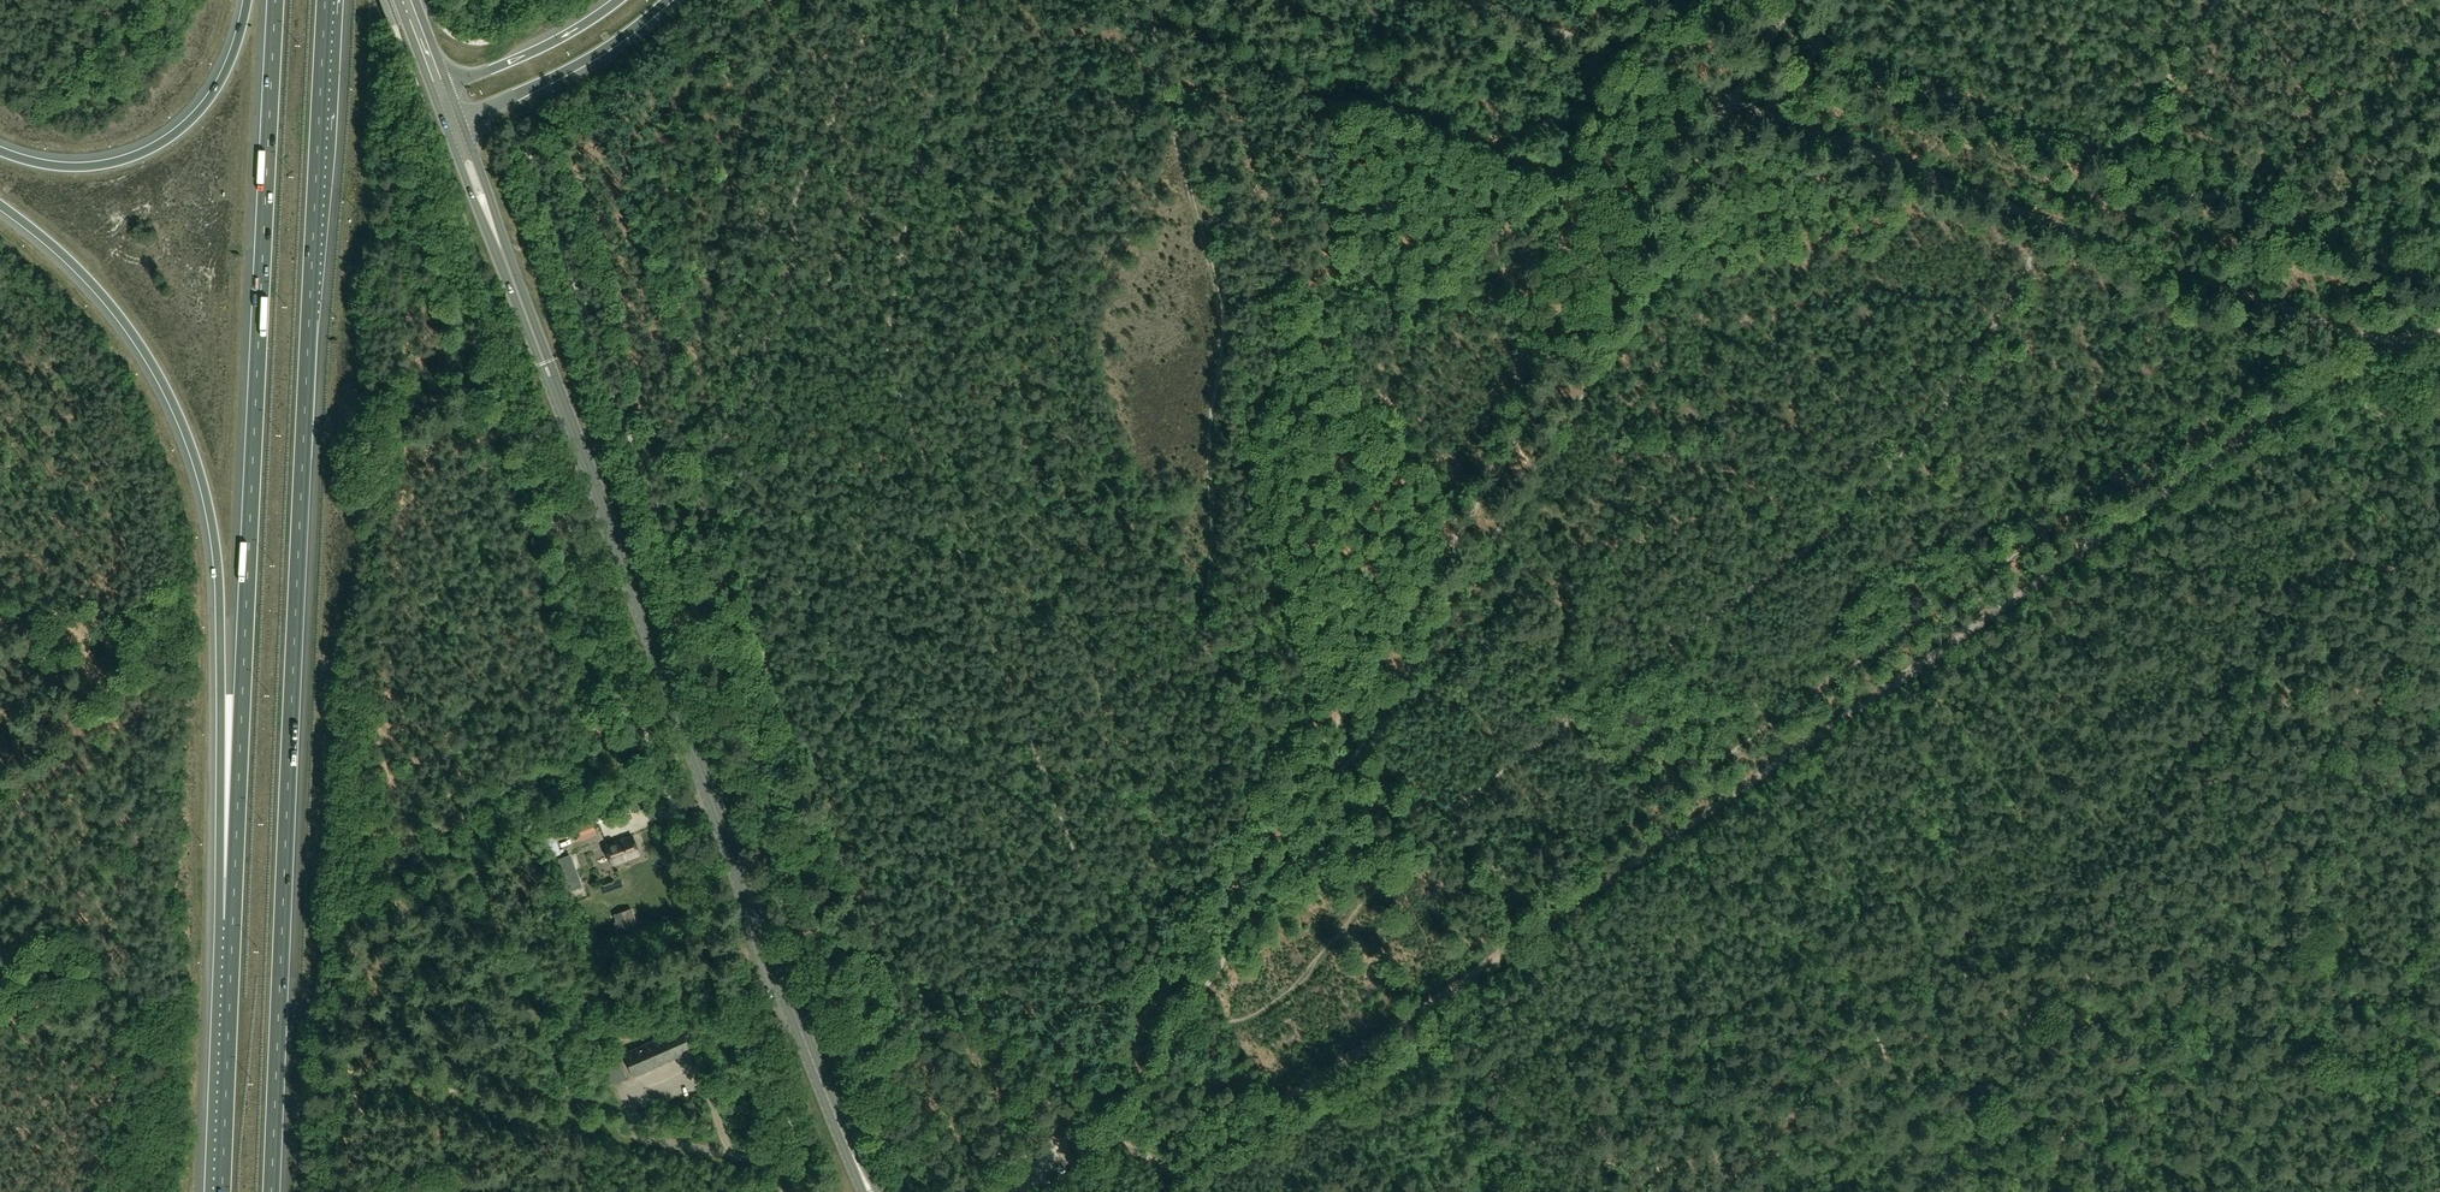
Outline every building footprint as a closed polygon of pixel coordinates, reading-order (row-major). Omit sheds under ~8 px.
[(610,814),(613,821),(626,815),(624,808),(610,814)] [(639,855),(632,835),(605,845),(612,865),(639,855)] [(578,876),(570,855),(558,859),(566,881),(578,876)] [(613,914),(623,941),(641,934),(632,908),(613,914)] [(693,1053),(682,1028),(624,1053),(634,1075),(681,1055),(682,1057),(693,1053)] [(598,1064),(609,1088),(627,1080),(617,1056),(598,1064)]
